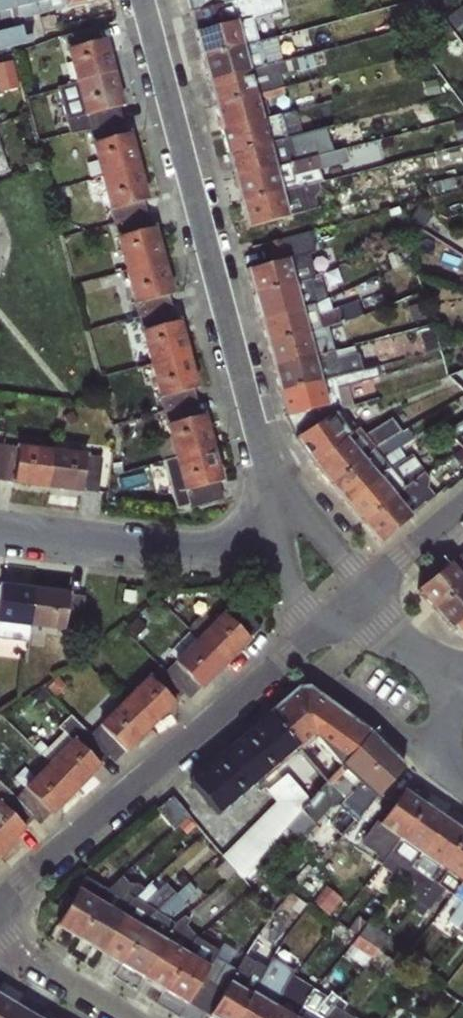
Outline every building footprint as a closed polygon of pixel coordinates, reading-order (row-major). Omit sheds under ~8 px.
[(61,0),(0,0),(0,12),(9,10),(13,22),(64,10),(61,0)] [(64,10),(105,0),(61,0),(64,10)] [(191,12),(231,2),(241,0),(187,0),(191,12)] [(279,0),(241,0),(231,2),(236,22),(251,18),(281,10),(279,0)] [(451,7),(445,0),(431,0),(444,17),(451,7)] [(231,2),(191,12),(195,33),(236,22),(231,2)] [(435,8),(427,11),(431,22),(439,19),(435,8)] [(257,43),(251,18),(236,22),(243,47),(257,43)] [(236,22),(195,33),(202,58),(243,47),(236,22)] [(98,25),(63,34),(66,50),(105,39),(98,25)] [(32,42),(30,36),(23,38),(20,27),(0,32),(0,51),(32,42)] [(276,38),(257,43),(243,47),(249,71),(283,62),(276,38)] [(114,74),(105,39),(66,50),(74,84),(114,74)] [(249,71),(243,47),(202,58),(208,83),(249,71)] [(283,62),(249,71),(256,95),(283,88),(281,78),(328,65),(324,51),(283,62)] [(0,61),(0,67),(2,77),(15,74),(11,58),(0,61)] [(249,71),(208,83),(214,106),(256,95),(249,71)] [(435,72),(420,79),(426,91),(441,84),(435,72)] [(123,106),(114,74),(74,84),(83,116),(119,107),(123,106)] [(83,116),(74,84),(57,88),(70,136),(80,134),(89,132),(123,123),(119,107),(83,116)] [(256,95),(214,106),(221,131),(262,120),(256,95)] [(429,103),(420,105),(424,122),(433,121),(429,103)] [(280,115),(262,120),(268,144),(302,135),(295,111),(280,115)] [(262,120),(221,131),(227,155),(268,144),(262,120)] [(123,123),(89,132),(92,143),(126,134),(123,123)] [(323,130),(302,135),(304,145),(310,143),(315,158),(328,149),(323,130)] [(130,133),(126,134),(92,143),(91,144),(99,176),(138,166),(130,133)] [(80,134),(70,136),(65,138),(68,152),(83,148),(80,134)] [(304,145),(302,135),(268,144),(275,169),(315,158),(310,143),(304,145)] [(268,144),(227,155),(233,180),(275,169),(268,144)] [(8,170),(0,147),(0,173),(8,170)] [(339,151),(315,158),(317,169),(342,162),(339,151)] [(317,169),(315,158),(275,169),(282,194),(318,184),(321,183),(317,169)] [(138,166),(99,176),(108,210),(110,210),(144,201),(147,200),(138,166)] [(275,169),(233,180),(240,205),(282,194),(275,169)] [(449,180),(432,184),(434,195),(452,190),(449,180)] [(282,194),(288,218),(317,209),(314,199),(319,192),(318,184),(282,194)] [(282,194),(240,205),(246,229),(288,218),(282,194)] [(144,201),(110,210),(114,224),(147,215),(144,201)] [(151,228),(147,215),(114,224),(118,237),(151,228)] [(418,216),(412,225),(424,232),(429,224),(418,216)] [(115,238),(124,272),(164,261),(155,227),(151,228),(118,237),(115,238)] [(416,229),(408,231),(412,245),(419,243),(416,229)] [(310,232),(265,244),(270,264),(288,260),(309,255),(316,253),(310,232)] [(314,278),(309,255),(288,260),(295,285),(310,280),(314,278)] [(295,285),(288,260),(270,264),(247,270),(253,296),(295,285)] [(164,261),(124,272),(133,305),(135,304),(169,295),(173,294),(164,261)] [(316,304),(310,280),(295,285),(301,309),(316,304)] [(301,309),(295,285),(253,296),(260,320),(301,309)] [(169,295),(135,304),(139,318),(172,309),(169,295)] [(98,299),(87,302),(90,313),(101,311),(98,299)] [(316,304),(301,309),(308,335),(323,330),(362,317),(357,302),(331,310),(328,300),(316,304)] [(172,309),(139,318),(142,331),(176,322),(172,309)] [(301,309),(260,320),(266,346),(308,335),(301,309)] [(365,327),(362,317),(323,330),(308,335),(314,357),(334,351),(332,339),(346,335),(345,334),(365,327)] [(142,331),(141,331),(149,365),(189,354),(180,321),(176,322),(142,331)] [(432,333),(417,338),(422,354),(437,349),(432,333)] [(112,336),(101,334),(99,349),(110,350),(112,336)] [(314,357),(308,335),(266,346),(272,368),(314,357)] [(334,351),(314,357),(320,381),(362,370),(357,354),(336,359),(334,351)] [(197,388),(189,354),(149,365),(158,399),(160,398),(193,389),(197,388)] [(320,381),(314,357),(272,368),(279,392),(320,381)] [(362,370),(320,381),(327,407),(285,418),(295,439),(330,416),(334,413),(341,410),(352,407),(347,387),(379,378),(376,367),(362,370)] [(327,407),(320,381),(279,392),(285,418),(327,407)] [(197,402),(193,389),(160,398),(163,412),(197,402)] [(41,404),(22,401),(20,413),(39,415),(41,404)] [(201,416),(197,402),(163,412),(167,425),(201,416)] [(73,412),(63,417),(69,427),(78,421),(73,412)] [(350,435),(334,413),(330,416),(346,439),(350,435)] [(174,459),(213,448),(204,415),(201,416),(167,425),(165,426),(174,459)] [(346,439),(330,416),(295,439),(313,466),(346,439)] [(358,428),(350,435),(346,439),(362,458),(374,448),(401,433),(390,420),(363,435),(358,428)] [(414,441),(407,430),(401,433),(374,448),(362,458),(377,476),(386,469),(404,459),(399,449),(414,441)] [(453,438),(462,451),(462,431),(453,438)] [(346,439),(313,466),(329,486),(362,458),(346,439)] [(18,447),(3,445),(1,464),(15,466),(18,447)] [(53,450),(18,446),(18,447),(15,466),(13,484),(48,489),(53,450)] [(213,448),(174,459),(183,492),(218,483),(223,482),(213,448)] [(86,455),(53,450),(48,489),(81,494),(81,491),(86,456),(86,455)] [(86,456),(81,491),(98,493),(102,458),(86,456)] [(408,456),(404,459),(386,469),(377,476),(394,497),(423,473),(427,470),(422,463),(417,469),(408,456)] [(377,476),(362,458),(329,486),(345,504),(377,476)] [(183,492),(174,459),(162,462),(176,510),(188,506),(189,509),(223,500),(218,483),(183,492)] [(394,497),(411,517),(435,498),(427,489),(428,479),(423,473),(394,497)] [(394,497),(377,476),(345,504),(362,524),(394,497)] [(127,477),(117,477),(118,496),(127,495),(127,477)] [(411,517),(394,497),(362,524),(379,544),(411,517)] [(462,580),(462,557),(461,554),(450,564),(462,580)] [(418,591),(434,611),(462,586),(462,580),(450,564),(418,591)] [(31,628),(35,589),(0,585),(0,624),(31,628)] [(450,630),(457,624),(462,620),(462,586),(434,611),(450,630)] [(68,593),(35,589),(31,628),(64,632),(64,630),(68,595),(68,593)] [(135,592),(123,592),(122,603),(134,604),(135,592)] [(68,595),(64,630),(81,632),(85,597),(68,595)] [(224,615),(248,640),(260,627),(235,603),(224,615)] [(197,638),(226,666),(250,641),(248,640),(224,615),(221,613),(197,638)] [(29,643),(31,628),(0,624),(0,639),(29,643)] [(173,662),(174,663),(185,675),(202,691),(226,666),(197,638),(173,662)] [(174,663),(152,682),(164,694),(185,675),(174,663)] [(146,676),(123,700),(152,727),(175,704),(164,694),(152,682),(146,676)] [(65,677),(50,689),(56,696),(71,684),(65,677)] [(267,715),(299,751),(324,730),(342,715),(308,690),(296,690),(267,715)] [(99,727),(124,752),(126,754),(152,727),(123,700),(98,726),(99,727)] [(218,817),(299,751),(267,715),(189,782),(218,817)] [(369,735),(342,715),(324,730),(354,751),(369,735)] [(73,739),(99,766),(108,757),(114,763),(124,752),(99,727),(90,735),(70,716),(58,728),(63,734),(47,750),(39,743),(33,749),(48,764),(73,739)] [(403,768),(369,735),(354,751),(339,768),(374,800),(403,768)] [(48,764),(75,792),(100,767),(99,766),(73,739),(48,764)] [(25,789),(49,815),(51,816),(75,792),(48,764),(23,788),(25,789)] [(374,800),(339,768),(318,790),(308,801),(300,811),(304,815),(314,825),(330,806),(332,795),(336,791),(361,815),(374,800)] [(300,811),(308,801),(286,775),(267,791),(275,802),(221,857),(241,878),(300,811)] [(26,828),(33,820),(39,826),(49,815),(25,789),(16,798),(0,783),(0,803),(26,828)] [(424,806),(403,791),(378,826),(399,841),(424,806)] [(173,794),(159,807),(177,826),(191,813),(173,794)] [(2,854),(26,829),(26,828),(0,803),(0,852),(2,854)] [(445,821),(424,806),(399,841),(419,855),(445,821)] [(314,825),(304,815),(294,826),(305,836),(314,825)] [(445,821),(419,855),(440,870),(462,837),(462,833),(445,821)] [(399,841),(378,826),(370,836),(390,852),(399,841)] [(440,870),(460,884),(462,880),(462,837),(440,870)] [(419,855),(399,841),(390,852),(386,858),(397,866),(386,881),(395,888),(404,876),(419,855)] [(416,902),(440,870),(419,855),(404,876),(412,883),(405,894),(416,902)] [(460,884),(440,870),(416,902),(427,911),(428,912),(446,890),(453,895),(460,884)] [(100,903),(122,916),(128,905),(133,899),(144,891),(138,884),(128,884),(122,877),(107,891),(100,903)] [(77,889),(95,900),(102,888),(84,878),(77,889)] [(155,911),(175,894),(164,883),(142,904),(155,911)] [(175,894),(155,911),(171,921),(186,907),(183,904),(196,892),(188,883),(175,894)] [(453,895),(461,902),(448,921),(459,929),(462,923),(462,886),(460,884),(453,895)] [(95,900),(77,889),(56,927),(78,941),(100,903),(95,900)] [(150,917),(155,911),(142,904),(133,899),(128,905),(122,916),(143,928),(150,917)] [(427,911),(416,902),(410,909),(421,918),(427,911)] [(100,903),(78,941),(100,954),(122,916),(100,903)] [(173,930),(176,925),(171,921),(155,911),(150,917),(143,928),(165,941),(173,930)] [(122,916),(100,954),(121,967),(143,928),(122,916)] [(188,955),(196,939),(186,927),(189,921),(183,917),(176,925),(173,930),(165,941),(188,955)] [(367,924),(357,918),(342,939),(352,946),(367,924)] [(367,923),(367,924),(352,946),(360,952),(372,959),(377,952),(387,937),(367,923)] [(165,941),(143,928),(121,967),(142,979),(165,941)] [(209,967),(223,943),(204,932),(196,939),(188,955),(209,967)] [(188,955),(165,941),(142,979),(164,992),(188,955)] [(209,967),(186,1006),(207,1017),(208,1017),(229,982),(245,957),(223,943),(209,967)] [(360,952),(352,946),(346,954),(354,959),(360,952)] [(377,952),(372,959),(371,961),(391,974),(397,965),(377,952)] [(188,955),(164,992),(186,1006),(209,967),(188,955)] [(245,957),(229,982),(251,995),(252,993),(264,968),(245,957)] [(252,993),(274,1006),(291,976),(294,971),(271,957),(264,968),(252,993)] [(409,978),(401,971),(393,979),(402,986),(409,978)] [(313,989),(291,976),(274,1006),(294,1017),(296,1017),(313,989)] [(208,1017),(237,1017),(251,995),(229,982),(208,1017)] [(333,1006),(338,999),(330,992),(325,997),(313,989),(296,1017),(325,1017),(333,1006)] [(237,1017),(267,1017),(274,1006),(252,993),(251,995),(237,1017)] [(0,997),(0,1017),(11,1017),(18,1007),(0,997)] [(267,1017),(294,1017),(274,1006),(267,1017)] [(333,1006),(325,1017),(353,1017),(333,1006)] [(18,1007),(11,1017),(36,1017),(18,1007)]
